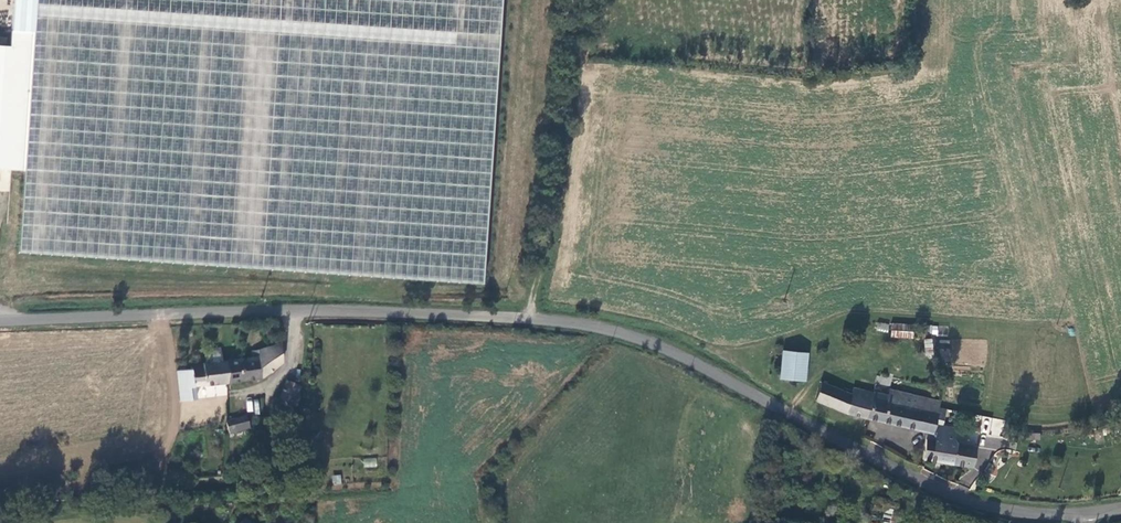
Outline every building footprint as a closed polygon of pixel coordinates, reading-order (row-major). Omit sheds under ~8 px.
[(23,252),(488,282),(506,0),(40,0),(23,252)] [(890,322),(888,336),(911,339),(913,324),(890,322)] [(924,339),(925,356),(934,355),(932,338),(924,339)] [(261,378),(281,364),(283,360),(282,343),(250,348),(252,356),(240,358),(243,380),(261,378)] [(222,345),(204,346),(205,348),(206,363),(223,361),(222,345)] [(804,382),(807,354),(783,352),(781,380),(804,382)] [(230,381),(243,380),(240,358),(227,360),(230,381)] [(194,385),(230,381),(227,360),(223,361),(206,363),(203,363),(203,365),(191,366),(191,369),(178,371),(181,400),(196,399),(194,385)] [(287,381),(280,402),(293,407),(301,386),(287,381)] [(849,414),(866,418),(873,391),(853,387),(852,395),(821,382),(816,401),(849,414)] [(928,432),(927,440),(934,440),(936,432),(934,431),(935,424),(936,421),(939,406),(941,401),(889,390),(888,394),(873,391),(866,418),(928,432)] [(259,400),(246,399),(246,413),(259,413),(259,400)] [(247,417),(226,422),(228,434),(250,428),(247,417)] [(999,450),(1004,420),(984,417),(982,433),(986,434),(983,448),(999,450)] [(936,432),(934,440),(927,440),(923,460),(972,468),(976,447),(956,444),(956,443),(953,440),(955,432),(952,428),(940,424),(935,424),(934,431),(936,432)] [(363,458),(364,467),(377,466),(376,457),(363,458)] [(341,474),(331,475),(332,486),(342,485),(341,474)] [(970,487),(973,479),(963,475),(960,483),(970,487)] [(876,500),(872,522),(894,522),(896,503),(876,500)] [(923,513),(926,514),(933,516),(935,510),(925,507),(923,513)] [(926,514),(924,522),(931,522),(933,516),(926,514)]
